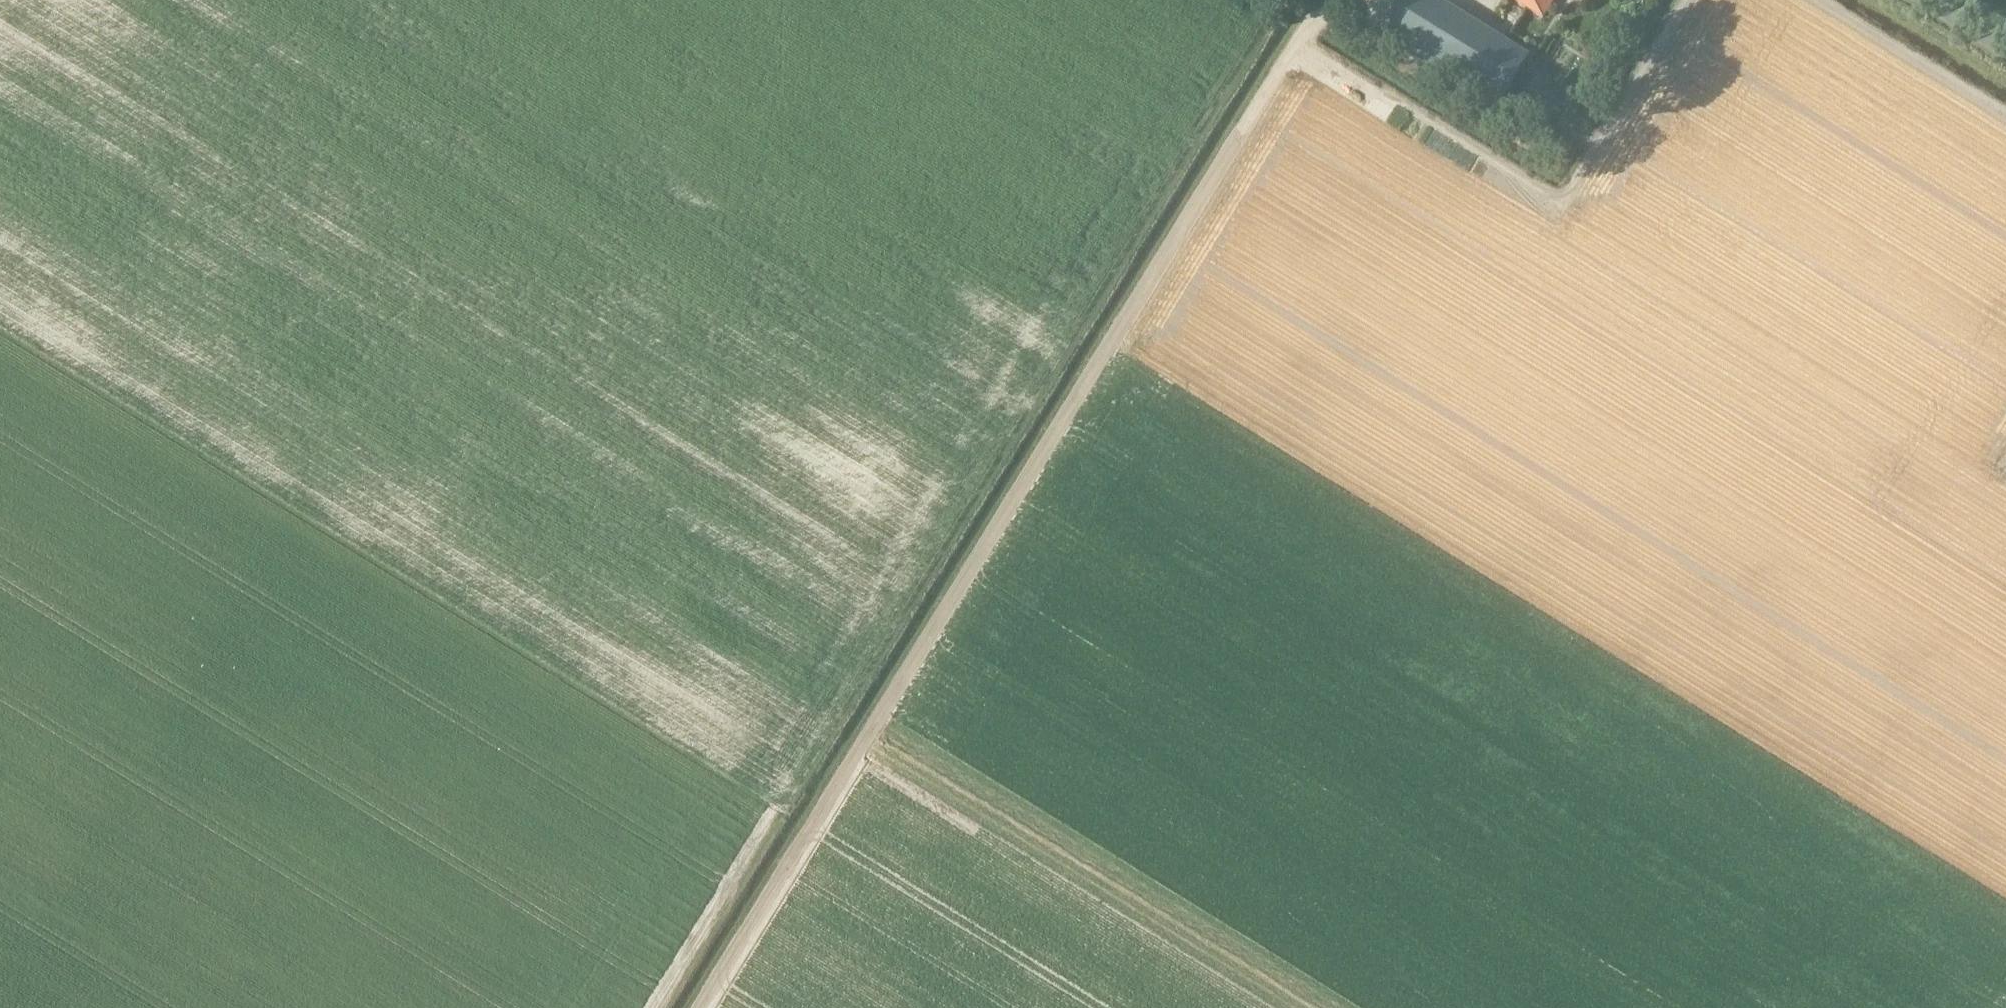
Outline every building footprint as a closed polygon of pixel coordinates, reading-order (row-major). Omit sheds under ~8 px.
[(1386,40),(1498,109),(1530,57),(1515,48),(1436,0),(1410,0),(1386,40)] [(1544,17),(1555,0),(1516,0),(1544,17)]
